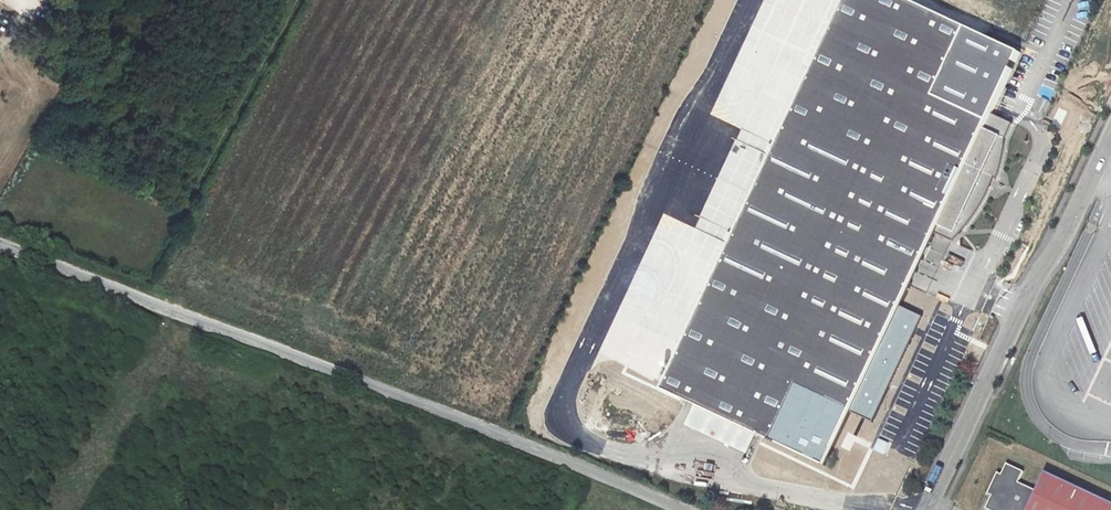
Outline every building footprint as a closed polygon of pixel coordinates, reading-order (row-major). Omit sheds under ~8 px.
[(903,0),(842,0),(658,389),(768,439),(794,385),(848,410),(898,305),(934,232),(949,240),(954,237),(963,230),(971,221),(980,208),(989,196),(995,183),(999,173),(1002,166),(1003,159),(1003,153),(1004,147),(1003,140),(999,133),(983,125),(986,120),(1018,55),(961,28),(903,0)] [(898,305),(848,410),(871,421),(921,316),(898,305)] [(794,385),(768,439),(823,465),(848,410),(794,385)] [(1015,464),(1006,483),(1002,481),(992,502),(996,504),(993,509),(1110,509),(1015,464)]
